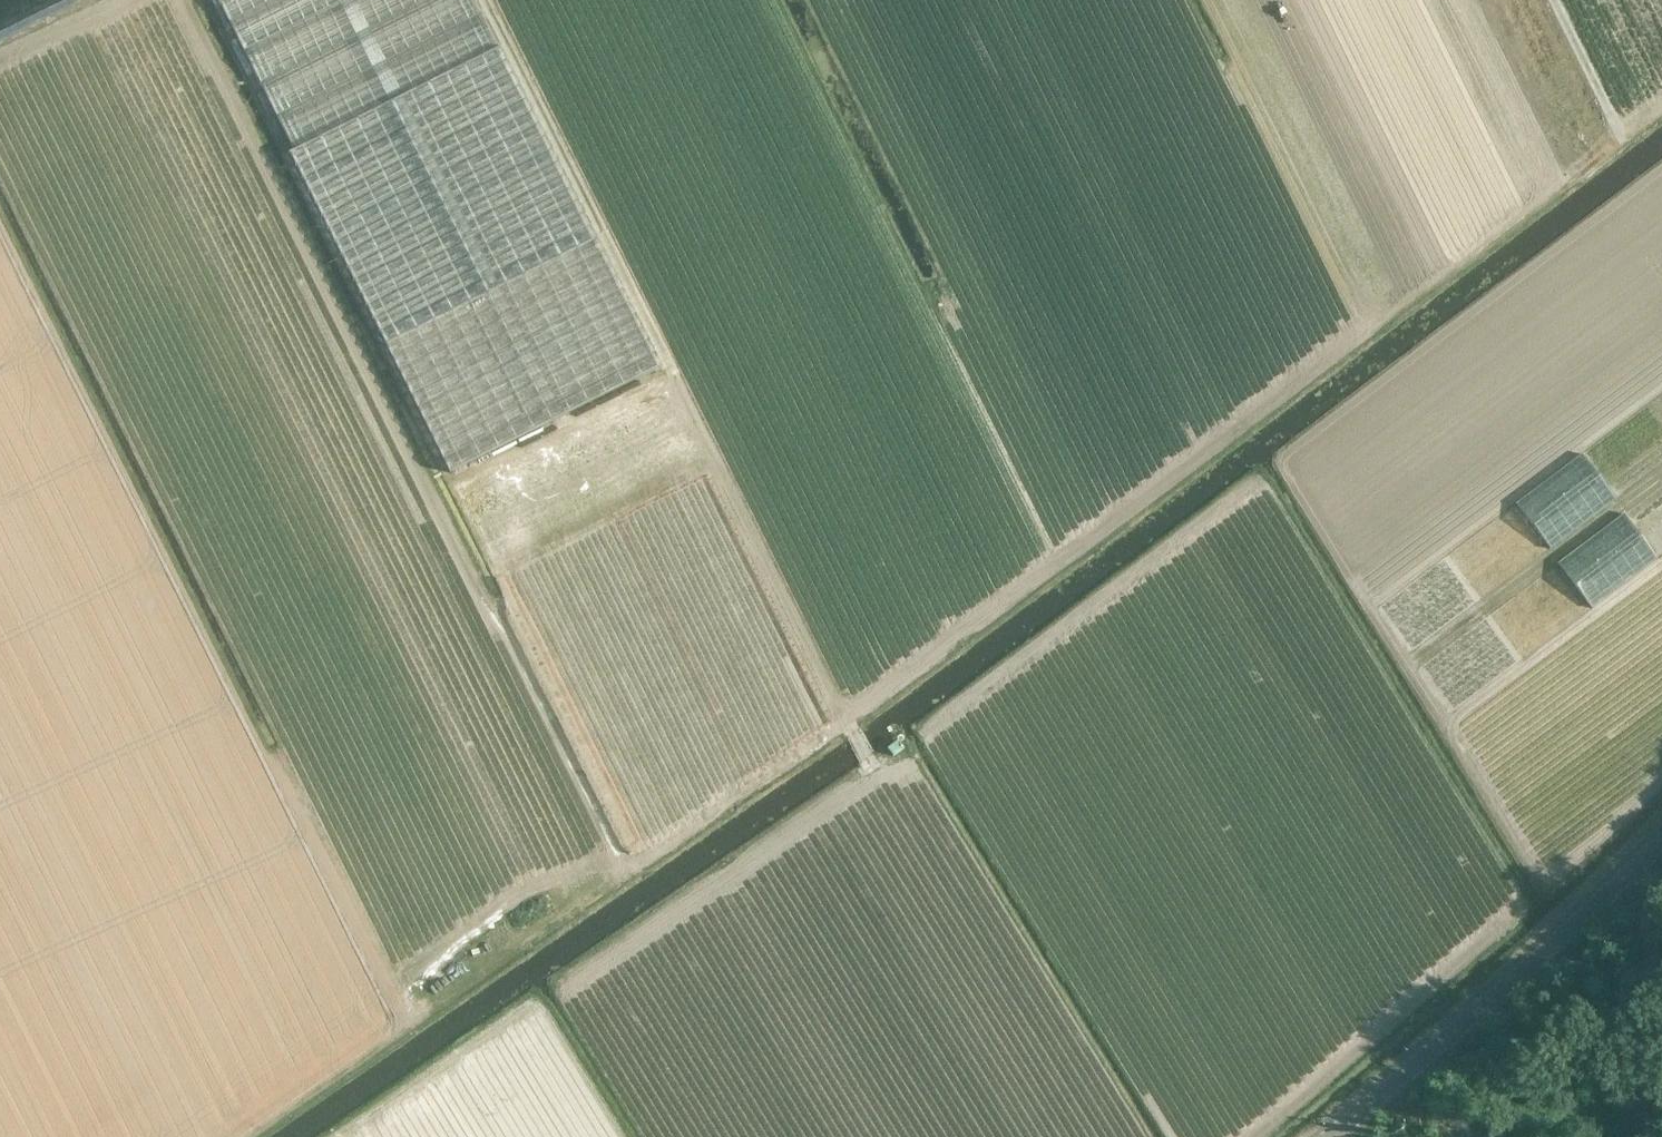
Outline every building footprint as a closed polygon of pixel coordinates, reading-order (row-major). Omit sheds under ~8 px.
[(294,148),(288,151),(450,473),(659,367),(594,237),(474,0),(219,0),(294,148)]
